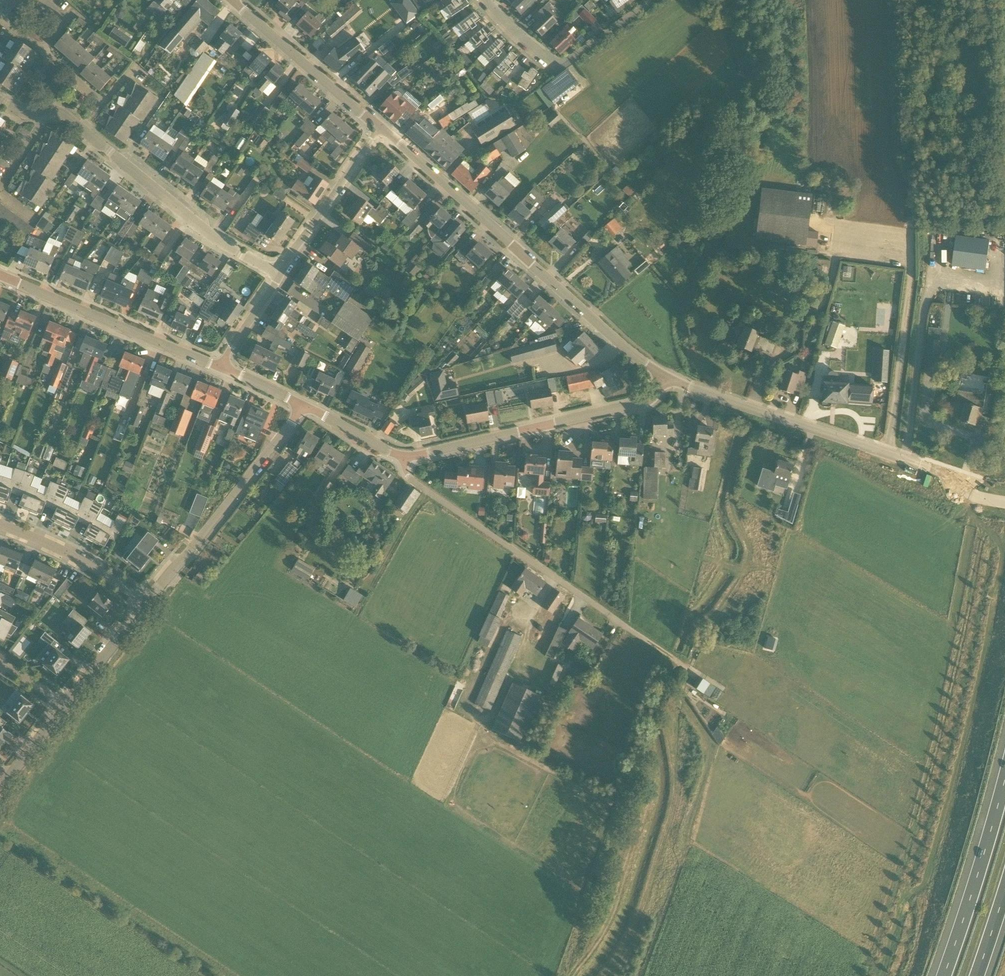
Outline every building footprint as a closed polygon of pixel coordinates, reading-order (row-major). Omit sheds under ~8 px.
[(1,4),(11,12),(21,0),(5,0),(1,4)] [(147,9),(153,14),(155,12),(165,0),(155,0),(154,1),(147,9)] [(153,14),(155,16),(156,17),(158,15),(161,17),(167,10),(170,6),(175,10),(179,10),(183,6),(185,8),(192,0),(165,0),(155,12),(153,14)] [(220,13),(205,0),(198,0),(168,36),(159,46),(170,54),(201,18),(210,25),(220,13)] [(275,6),(281,11),(278,13),(284,18),(289,22),(290,21),(305,4),(301,1),(299,0),(280,0),(275,6)] [(405,24),(419,14),(409,0),(405,0),(394,8),(405,24)] [(440,1),(445,8),(451,17),(469,5),(465,0),(442,0),(440,1)] [(503,8),(511,4),(508,0),(505,0),(500,2),(503,8)] [(511,5),(512,6),(521,15),(521,14),(528,7),(530,8),(534,4),(533,2),(535,0),(516,0),(511,5),(511,4),(511,5)] [(605,2),(608,0),(617,13),(634,0),(604,0),(605,2)] [(584,5),(589,11),(595,6),(590,1),(584,5)] [(535,24),(532,27),(534,28),(536,32),(540,35),(541,36),(549,29),(550,30),(554,24),(555,23),(556,22),(551,17),(558,11),(549,2),(536,14),(540,19),(538,22),(535,24)] [(351,7),(327,29),(335,37),(351,23),(356,29),(364,21),(351,7)] [(578,16),(590,28),(597,21),(585,9),(578,16)] [(464,34),(469,41),(481,30),(476,23),(480,20),(474,12),(457,25),(464,34)] [(307,13),(297,25),(308,34),(309,36),(311,37),(314,33),(320,27),(321,25),(315,20),(307,13)] [(86,23),(80,17),(77,21),(83,27),(86,23)] [(574,42),(575,41),(580,36),(568,24),(558,34),(559,35),(550,44),(560,55),(569,46),(570,48),(575,43),(574,42)] [(241,34),(231,26),(220,38),(221,39),(214,47),(222,55),(230,46),(231,47),(241,34)] [(481,30),(469,41),(482,55),(494,43),(488,37),(492,34),(485,26),(481,30)] [(115,27),(108,36),(125,48),(131,39),(115,27)] [(445,29),(439,34),(444,40),(450,36),(445,29)] [(64,55),(75,42),(65,34),(54,47),(64,55)] [(90,44),(93,41),(96,37),(92,34),(87,41),(90,44)] [(319,36),(311,44),(317,50),(325,42),(319,36)] [(100,47),(104,42),(96,37),(93,41),(100,47)] [(201,54),(209,45),(199,37),(192,45),(201,54)] [(334,48),(323,61),(337,73),(347,61),(349,62),(364,50),(354,38),(348,43),(338,51),(335,48),(334,48)] [(38,54),(24,45),(14,39),(12,42),(15,44),(11,50),(30,63),(33,58),(35,59),(38,54)] [(494,43),(482,55),(490,62),(492,60),(498,66),(507,56),(501,49),(504,46),(497,39),(494,43)] [(140,40),(135,49),(140,52),(146,44),(140,40)] [(383,56),(395,47),(390,40),(378,49),(383,56)] [(73,63),(84,51),(75,42),(64,55),(73,63)] [(117,52),(110,47),(107,50),(110,52),(107,56),(111,59),(114,55),(117,52)] [(191,47),(190,51),(190,54),(192,56),(195,58),(198,58),(200,57),(201,55),(191,47)] [(30,63),(11,50),(6,57),(3,55),(2,58),(26,74),(29,69),(27,68),(30,63)] [(91,62),(94,59),(92,57),(84,51),(73,63),(83,71),(91,62)] [(125,57),(117,52),(114,55),(122,61),(125,57)] [(507,56),(498,66),(493,71),(508,84),(513,78),(521,67),(514,62),(517,58),(510,52),(507,56)] [(202,56),(176,91),(174,95),(187,106),(217,63),(214,60),(204,53),(202,56)] [(250,76),(254,72),(258,76),(272,61),(262,53),(255,61),(252,58),(248,64),(244,71),(250,76)] [(469,59),(464,63),(467,67),(472,63),(469,59)] [(5,65),(1,71),(21,84),(24,79),(26,81),(29,76),(27,74),(26,74),(4,60),(2,63),(5,65)] [(381,69),(373,61),(365,69),(364,68),(356,76),(355,76),(351,80),(357,85),(360,88),(368,79),(370,81),(381,69)] [(101,70),(92,62),(91,62),(83,71),(80,74),(90,83),(101,70)] [(258,86),(253,92),(254,93),(258,96),(258,97),(263,92),(268,96),(276,87),(274,85),(283,74),(285,72),(276,64),(272,70),(271,70),(258,86)] [(413,72),(408,65),(397,74),(401,81),(413,72)] [(457,69),(456,72),(456,75),(459,76),(462,76),(464,74),(466,72),(465,68),(462,67),(459,67),(457,69)] [(521,67),(513,78),(519,83),(518,85),(526,91),(532,84),(535,83),(534,80),(538,74),(531,68),(528,72),(521,67)] [(390,78),(381,69),(370,81),(368,79),(360,88),(364,91),(363,91),(369,96),(373,92),(377,88),(379,90),(390,78)] [(542,89),(548,97),(553,104),(579,84),(567,69),(542,89)] [(111,79),(101,70),(90,83),(100,91),(111,79)] [(481,82),(486,75),(480,70),(475,78),(481,82)] [(2,86),(17,95),(20,98),(23,93),(20,91),(18,89),(21,84),(1,71),(0,73),(0,89),(2,86)] [(133,98),(150,110),(153,106),(151,104),(156,97),(136,83),(132,95),(131,97),(133,98)] [(285,101),(296,110),(310,94),(299,85),(285,101)] [(401,115),(407,120),(416,109),(403,97),(402,98),(401,95),(398,92),(394,92),(379,109),(395,123),(401,115)] [(119,97),(117,104),(118,105),(123,108),(126,110),(138,119),(140,121),(142,122),(142,121),(145,117),(144,116),(148,109),(150,110),(133,98),(131,97),(130,96),(128,94),(126,99),(119,97)] [(310,94),(296,110),(306,118),(310,114),(310,115),(320,103),(310,94)] [(270,110),(268,112),(272,115),(274,112),(275,112),(284,99),(279,96),(269,110),(270,110)] [(439,121),(439,122),(443,128),(453,123),(452,121),(479,106),(475,101),(468,104),(467,103),(439,121)] [(259,125),(268,112),(270,110),(269,110),(261,104),(250,119),(259,125)] [(138,119),(126,110),(123,108),(120,106),(118,105),(114,116),(113,118),(115,120),(131,130),(130,131),(132,132),(135,127),(133,126),(138,119)] [(732,106),(727,111),(732,116),(737,110),(736,109),(732,105),(732,106)] [(188,118),(191,113),(184,107),(180,113),(188,118)] [(222,122),(224,123),(221,128),(227,132),(230,127),(231,128),(240,113),(232,108),(222,122)] [(515,125),(507,111),(473,131),(482,145),(515,125)] [(556,113),(546,122),(552,128),(562,119),(556,113)] [(327,140),(327,141),(343,123),(332,114),(322,125),(327,130),(322,136),(327,140)] [(105,130),(124,144),(127,139),(126,138),(130,131),(131,130),(115,120),(113,118),(112,117),(110,116),(106,127),(105,130)] [(152,130),(159,120),(153,116),(146,126),(152,130)] [(305,123),(300,129),(301,129),(305,133),(307,130),(313,124),(308,120),(305,123)] [(343,123),(327,141),(331,144),(337,138),(343,143),(353,132),(343,123)] [(423,150),(433,139),(427,133),(416,123),(406,134),(423,150)] [(296,142),(291,149),(296,153),(317,128),(313,124),(307,130),(305,133),(299,139),(296,142)] [(161,140),(152,153),(163,160),(163,161),(171,149),(176,153),(179,148),(186,138),(183,136),(170,127),(161,140)] [(51,131),(48,145),(49,146),(65,156),(67,158),(69,153),(68,152),(72,145),(73,145),(54,133),(51,131)] [(152,153),(161,140),(149,132),(140,146),(141,146),(141,145),(152,153)] [(514,132),(502,139),(508,149),(513,158),(525,151),(514,132)] [(433,139),(423,150),(433,159),(443,148),(441,146),(447,140),(438,133),(433,139)] [(241,149),(244,139),(238,137),(235,148),(241,149)] [(263,146),(266,142),(259,137),(255,144),(260,148),(261,145),(263,146)] [(443,148),(433,159),(444,168),(446,170),(461,153),(451,144),(454,140),(450,137),(447,140),(441,146),(443,148)] [(184,152),(191,142),(186,138),(179,148),(184,152),(184,151),(184,152)] [(288,146),(291,149),(296,142),(293,140),(288,146)] [(40,157),(57,168),(59,169),(62,165),(60,164),(64,157),(65,156),(49,146),(48,145),(47,145),(44,143),(40,157)] [(500,156),(499,154),(493,144),(479,153),(487,164),(500,156)] [(331,155),(335,160),(343,151),(338,146),(331,155)] [(195,160),(184,152),(180,157),(170,171),(171,171),(171,170),(182,178),(194,161),(195,160)] [(36,154),(32,168),(33,169),(51,181),(52,181),(54,177),(52,176),(57,169),(57,168),(40,157),(36,154)] [(308,162),(302,157),(302,158),(298,163),(296,165),(308,173),(313,166),(308,162)] [(194,161),(182,178),(193,185),(193,186),(194,186),(203,173),(202,172),(204,170),(209,173),(216,163),(211,159),(209,163),(205,168),(194,161)] [(461,164),(452,175),(472,192),(490,171),(482,164),(476,171),(464,160),(461,164)] [(84,179),(90,182),(99,169),(88,162),(88,161),(87,161),(78,175),(84,179)] [(390,164),(377,178),(386,186),(383,190),(388,194),(399,182),(394,178),(399,172),(390,164)] [(240,176),(245,169),(240,165),(235,172),(240,176)] [(33,169),(29,183),(31,185),(47,195),(49,196),(51,192),(50,191),(54,184),(55,183),(51,181),(33,169)] [(98,196),(111,177),(110,176),(110,177),(99,169),(86,188),(93,193),(91,195),(92,197),(95,199),(91,206),(96,209),(102,199),(98,196)] [(70,188),(77,177),(72,174),(65,184),(70,188)] [(209,174),(200,187),(205,190),(204,191),(202,194),(202,195),(201,196),(212,204),(221,190),(225,185),(214,178),(209,174)] [(258,183),(261,179),(255,175),(253,179),(258,183)] [(315,205),(328,185),(316,177),(314,180),(309,176),(303,184),(297,181),(292,189),(315,205)] [(496,183),(486,195),(498,206),(515,188),(503,177),(496,184),(496,183)] [(645,193),(654,183),(648,178),(640,187),(645,193)] [(388,194),(385,197),(399,209),(400,207),(417,188),(416,187),(408,180),(403,186),(399,182),(388,194)] [(25,181),(22,196),(23,197),(35,205),(38,206),(41,208),(44,204),(42,202),(43,201),(46,195),(47,195),(31,185),(29,183),(25,181)] [(630,197),(636,191),(629,185),(623,190),(630,197)] [(105,206),(116,214),(129,194),(118,186),(107,202),(102,199),(96,209),(92,214),(97,217),(101,212),(105,206)] [(417,188),(400,207),(399,209),(408,216),(401,223),(408,229),(414,222),(418,218),(411,212),(426,196),(417,188)] [(232,209),(241,196),(230,189),(227,194),(221,190),(212,204),(224,211),(227,206),(232,209)] [(283,201),(287,196),(285,195),(277,190),(277,189),(273,194),(283,201)] [(816,247),(818,233),(807,231),(811,195),(810,194),(761,189),(755,240),(816,247)] [(128,220),(141,202),(129,194),(116,214),(127,222),(121,230),(126,234),(133,224),(128,220)] [(536,209),(532,205),(534,202),(527,195),(509,216),(519,225),(525,219),(526,220),(536,209)] [(372,208),(365,202),(360,199),(353,208),(353,207),(347,215),(360,224),(367,214),(380,224),(389,213),(380,205),(376,211),(372,208)] [(545,229),(553,222),(566,210),(559,203),(539,222),(545,229)] [(10,211),(5,207),(0,214),(0,219),(2,220),(10,211)] [(68,223),(77,210),(73,207),(66,216),(67,217),(65,220),(68,223)] [(444,225),(451,218),(440,209),(435,215),(433,213),(424,224),(428,228),(428,231),(429,236),(432,240),(437,233),(444,225)] [(566,210),(553,222),(558,228),(573,215),(568,210),(567,210),(566,210)] [(7,224),(15,214),(10,211),(2,220),(7,224)] [(151,232),(160,219),(149,212),(149,211),(139,224),(151,232)] [(294,222),(281,213),(273,224),(286,233),(294,222)] [(12,228),(19,218),(15,214),(7,224),(12,228)] [(53,224),(46,220),(43,217),(37,226),(47,233),(53,224)] [(248,226),(243,234),(255,242),(262,232),(263,233),(266,235),(266,236),(278,244),(286,233),(273,224),(263,217),(256,228),(251,224),(250,224),(248,226)] [(17,231),(24,222),(19,218),(12,228),(17,231)] [(163,240),(171,226),(160,219),(151,232),(163,240)] [(623,229),(614,219),(603,228),(612,238),(623,229)] [(698,234),(709,225),(706,220),(694,229),(698,234)] [(22,235),(29,225),(24,222),(17,231),(22,235)] [(408,229),(410,230),(407,234),(412,238),(421,227),(414,222),(408,229)] [(432,240),(431,241),(433,243),(438,243),(446,250),(451,245),(458,237),(464,230),(455,222),(449,229),(442,238),(437,233),(432,240)] [(131,237),(139,227),(133,224),(126,234),(131,237)] [(29,235),(34,229),(29,225),(22,235),(27,238),(29,235)] [(71,243),(78,230),(70,226),(63,239),(71,243)] [(78,247),(87,230),(83,228),(81,232),(78,230),(71,243),(78,247)] [(559,232),(550,242),(559,250),(563,254),(574,243),(567,237),(568,235),(561,229),(560,231),(559,232)] [(691,240),(691,241),(697,236),(699,235),(698,234),(694,229),(687,235),(687,236),(691,240)] [(581,250),(594,235),(589,230),(576,245),(581,250)] [(326,243),(320,251),(328,257),(330,258),(329,260),(336,264),(344,254),(348,257),(349,258),(354,251),(357,253),(364,258),(372,247),(353,233),(348,240),(342,235),(338,239),(332,235),(326,243)] [(40,240),(29,235),(27,238),(21,246),(17,254),(27,258),(24,265),(36,269),(45,247),(39,244),(40,240)] [(990,242),(957,237),(953,265),(986,270),(990,242)] [(12,249),(14,242),(6,239),(3,245),(12,249)] [(190,270),(199,257),(194,253),(198,248),(185,240),(177,252),(183,257),(179,263),(190,270)] [(158,256),(166,246),(160,242),(153,253),(158,256)] [(467,242),(460,250),(455,256),(464,264),(469,259),(479,268),(491,254),(479,243),(474,248),(467,242)] [(54,259),(58,248),(47,243),(45,247),(36,269),(47,274),(54,259)] [(385,244),(380,249),(385,253),(389,248),(385,244)] [(110,263),(118,250),(112,247),(108,252),(106,257),(104,260),(110,263)] [(611,252),(599,262),(612,277),(618,284),(619,285),(620,284),(630,275),(629,274),(625,269),(629,266),(620,256),(622,254),(623,254),(617,247),(611,252)] [(638,275),(649,265),(660,257),(653,249),(643,257),(646,261),(634,271),(638,275)] [(116,267),(124,254),(120,252),(118,250),(110,263),(116,267)] [(211,276),(220,263),(208,255),(204,260),(199,257),(190,270),(201,278),(205,271),(211,276)] [(74,285),(79,271),(72,268),(76,260),(70,258),(66,266),(60,280),(74,285)] [(91,263),(90,265),(83,262),(79,271),(74,285),(87,291),(92,278),(95,279),(100,266),(91,263)] [(413,277),(420,270),(412,262),(405,270),(413,277)] [(301,270),(300,272),(327,289),(345,301),(346,301),(347,302),(358,287),(334,271),(329,278),(313,268),(306,263),(305,264),(301,270)] [(810,266),(809,272),(822,274),(822,268),(810,266)] [(148,285),(155,275),(141,269),(137,280),(148,285)] [(503,295),(518,278),(507,269),(497,281),(503,285),(497,291),(502,295),(503,295)] [(222,271),(214,283),(219,286),(226,275),(222,272),(222,271)] [(184,277),(178,272),(173,279),(180,284),(184,277)] [(322,296),(327,289),(300,272),(294,282),(312,294),(314,290),(322,296)] [(113,284),(117,276),(111,273),(107,282),(101,296),(114,301),(120,287),(113,284)] [(192,280),(186,276),(182,284),(188,288),(192,280)] [(482,293),(490,281),(485,277),(476,290),(482,293)] [(518,278),(503,295),(507,299),(508,299),(512,294),(518,299),(523,293),(528,287),(518,278)] [(132,293),(135,284),(123,279),(120,287),(114,301),(126,307),(132,293)] [(433,293),(440,290),(437,282),(430,285),(433,293)] [(177,298),(182,288),(176,285),(171,295),(177,298)] [(210,288),(203,297),(206,299),(214,304),(215,302),(238,318),(244,308),(232,300),(231,302),(226,299),(220,295),(218,293),(210,288)] [(380,292),(380,293),(380,295),(381,296),(382,297),(383,298),(384,299),(386,299),(387,299),(389,299),(390,298),(391,297),(391,295),(392,294),(391,292),(391,290),(390,289),(389,288),(388,288),(386,288),(385,288),(383,288),(382,289),(381,291),(380,292)] [(162,298),(163,295),(148,289),(138,312),(160,321),(166,309),(169,301),(162,298)] [(201,306),(204,299),(194,295),(192,302),(201,306)] [(533,303),(529,308),(534,313),(529,318),(535,323),(535,322),(549,306),(548,305),(539,297),(533,303)] [(284,299),(278,308),(303,324),(307,319),(300,314),(294,310),(296,307),(297,306),(295,305),(285,298),(284,299)] [(206,299),(198,316),(203,319),(209,309),(215,313),(221,317),(219,319),(218,322),(218,324),(222,327),(224,326),(226,323),(232,327),(238,318),(215,302),(214,304),(206,299)] [(373,319),(347,303),(346,302),(332,323),(358,341),(373,319)] [(1,329),(10,307),(0,303),(0,329),(1,329)] [(515,303),(507,312),(512,316),(520,307),(515,303)] [(184,316),(187,308),(181,306),(177,314),(171,328),(185,333),(191,319),(184,316)] [(565,321),(559,315),(549,306),(535,322),(544,331),(549,326),(553,322),(559,328),(565,321)] [(520,307),(512,316),(517,320),(524,311),(520,307)] [(278,308),(271,318),(283,326),(293,332),(296,328),(308,336),(309,335),(312,331),(305,325),(303,324),(278,308)] [(3,333),(0,338),(9,342),(10,340),(13,334),(14,335),(15,334),(27,339),(30,331),(36,318),(29,315),(28,312),(24,311),(22,312),(21,312),(19,316),(11,313),(9,318),(8,321),(6,325),(5,327),(4,330),(3,333)] [(327,328),(331,323),(321,317),(317,323),(326,330),(327,328)] [(833,322),(826,344),(838,348),(846,327),(833,322)] [(48,357),(60,327),(49,323),(43,339),(48,341),(42,355),(47,357),(48,357)] [(287,335),(280,330),(270,323),(266,330),(277,336),(280,338),(284,340),(287,335)] [(203,337),(208,326),(204,324),(199,336),(203,337)] [(63,354),(65,347),(64,347),(70,331),(60,327),(48,357),(47,357),(45,364),(52,366),(57,352),(63,354)] [(758,333),(745,328),(737,346),(750,352),(752,347),(772,354),(776,343),(757,335),(758,333)] [(273,342),(277,336),(266,330),(261,337),(273,342)] [(555,330),(549,332),(537,335),(539,342),(551,338),(557,336),(555,330)] [(600,350),(583,333),(572,344),(581,353),(574,359),(579,365),(580,366),(587,360),(588,361),(600,350)] [(278,343),(280,338),(277,336),(273,342),(269,352),(262,366),(275,372),(281,359),(274,355),(279,345),(278,343)] [(79,365),(78,367),(86,370),(88,365),(98,342),(85,337),(80,351),(84,352),(79,365)] [(561,351),(558,338),(508,351),(511,364),(561,351)] [(927,339),(925,363),(941,364),(942,341),(927,339)] [(88,365),(86,370),(82,380),(94,385),(102,365),(97,363),(99,358),(102,359),(107,346),(98,342),(88,365)] [(351,353),(355,347),(347,342),(343,348),(351,353)] [(356,376),(372,350),(361,344),(345,369),(356,376)] [(269,352),(256,346),(249,360),(262,366),(269,352)] [(482,349),(474,358),(475,359),(486,356),(485,350),(482,349)] [(304,368),(310,355),(298,350),(294,359),(296,359),(294,364),(304,368)] [(108,368),(101,388),(107,390),(105,395),(117,400),(119,395),(120,395),(123,386),(125,381),(135,357),(125,353),(120,366),(120,367),(118,372),(108,368)] [(453,353),(445,362),(449,366),(458,357),(453,353)] [(135,357),(125,381),(131,383),(132,380),(136,381),(139,374),(145,361),(135,357)] [(14,375),(19,377),(22,367),(18,365),(19,364),(7,359),(0,376),(12,381),(14,375)] [(62,376),(66,365),(58,362),(49,385),(50,385),(57,388),(62,376)] [(101,388),(108,368),(102,365),(94,385),(101,388)] [(172,372),(170,371),(169,370),(166,368),(165,369),(157,366),(150,385),(164,390),(172,372)] [(27,378),(30,369),(22,367),(17,383),(31,387),(34,380),(27,378)] [(599,370),(588,373),(591,379),(595,386),(596,389),(600,387),(605,384),(606,387),(602,389),(603,392),(606,397),(608,396),(614,393),(616,392),(624,388),(622,384),(616,373),(613,367),(603,373),(601,374),(599,370)] [(875,369),(875,382),(887,383),(888,370),(875,369)] [(457,389),(448,391),(444,370),(429,373),(435,401),(458,396),(457,389)] [(783,371),(779,383),(781,384),(779,390),(784,392),(785,392),(792,394),(793,390),(800,393),(807,374),(797,371),(796,375),(783,371)] [(335,380),(319,372),(316,380),(314,380),(309,389),(317,393),(318,391),(328,396),(330,392),(336,395),(344,377),(338,374),(335,380)] [(846,403),(872,405),(873,386),(836,383),(836,379),(838,380),(838,374),(837,372),(832,372),(830,374),(830,376),(826,376),(826,382),(823,384),(822,405),(823,407),(829,407),(831,405),(831,403),(846,404),(846,403)] [(184,395),(191,379),(177,374),(171,390),(184,395)] [(346,374),(342,381),(349,385),(353,377),(346,374)] [(64,390),(69,379),(62,376),(57,388),(53,398),(58,401),(63,390),(64,390)] [(410,385),(416,391),(425,382),(419,377),(410,385)] [(558,392),(555,378),(547,380),(549,389),(529,393),(532,410),(553,406),(550,393),(558,392)] [(203,403),(209,387),(197,382),(191,398),(203,403)] [(9,385),(3,387),(5,393),(11,391),(9,385)] [(200,409),(200,411),(212,416),(212,414),(215,408),(221,392),(210,387),(209,387),(203,403),(200,409)] [(415,391),(412,388),(406,392),(410,396),(415,391)] [(496,406),(493,391),(485,392),(488,407),(496,406)] [(162,415),(170,395),(163,392),(159,403),(155,412),(162,415)] [(967,405),(962,421),(964,422),(964,423),(968,424),(969,423),(976,425),(979,416),(982,417),(985,404),(991,405),(994,396),(980,392),(978,401),(976,406),(967,404),(967,405)] [(346,400),(356,405),(354,410),(372,419),(373,415),(381,418),(386,408),(378,404),(377,407),(367,402),(369,400),(361,396),(360,398),(350,393),(346,400)] [(234,426),(237,419),(244,402),(231,397),(224,413),(222,412),(219,420),(234,426)] [(468,424),(489,420),(485,404),(465,408),(468,424)] [(132,419),(139,421),(144,410),(136,407),(132,419)] [(257,441),(269,414),(252,407),(248,417),(243,415),(238,426),(236,433),(257,441)] [(424,414),(417,415),(419,426),(421,436),(432,434),(428,416),(434,414),(433,407),(423,409),(424,414)] [(188,424),(192,413),(179,408),(170,431),(183,436),(188,424)] [(164,427),(167,419),(155,414),(152,422),(163,426),(164,427)] [(674,434),(673,422),(666,423),(666,417),(652,418),(653,435),(674,434)] [(381,430),(388,435),(394,425),(389,421),(387,420),(381,430)] [(93,435),(96,425),(87,422),(82,438),(87,440),(89,434),(93,435)] [(205,454),(216,428),(206,424),(196,450),(205,454)] [(710,444),(712,430),(698,427),(695,441),(694,449),(702,451),(703,443),(710,444)] [(231,442),(235,432),(230,429),(225,439),(231,442)] [(311,453),(319,440),(307,433),(303,440),(301,439),(294,452),(299,455),(297,458),(303,463),(303,464),(310,455),(311,453)] [(618,456),(617,464),(629,465),(640,466),(642,466),(643,449),(643,444),(636,444),(637,438),(630,437),(630,440),(619,439),(618,456)] [(611,469),(612,455),(613,445),(592,443),(590,460),(605,461),(604,469),(611,469)] [(13,444),(12,448),(31,458),(33,455),(13,444)] [(334,471),(344,456),(325,444),(313,462),(320,466),(323,463),(334,471)] [(49,460),(53,446),(47,445),(43,458),(49,460)] [(556,470),(555,477),(567,478),(569,478),(569,476),(574,476),(574,478),(580,479),(581,466),(582,460),(572,459),(572,453),(563,452),(558,452),(558,460),(557,460),(556,470)] [(644,468),(642,499),(658,499),(659,470),(662,470),(662,468),(665,468),(666,453),(655,453),(654,468),(644,468)] [(543,475),(545,457),(542,457),(542,459),(537,459),(537,456),(526,455),(524,473),(535,474),(534,482),(533,494),(549,495),(550,484),(542,483),(543,475)] [(56,458),(53,465),(65,470),(68,463),(56,458)] [(134,464),(126,461),(122,470),(130,473),(134,464)] [(787,483),(793,466),(792,466),(792,464),(787,462),(785,464),(778,461),(774,473),(763,470),(758,486),(773,491),(776,480),(787,483)] [(24,471),(27,465),(19,462),(17,469),(15,468),(11,480),(4,477),(0,488),(0,501),(4,503),(5,501),(8,502),(11,493),(17,495),(25,472),(24,471)] [(363,478),(363,477),(377,486),(372,493),(380,498),(395,477),(374,462),(368,470),(361,466),(357,471),(349,465),(342,475),(355,484),(360,476),(363,478)] [(298,470),(293,466),(289,463),(275,480),(277,482),(284,487),(298,470)] [(488,483),(488,485),(493,485),(504,486),(513,487),(513,484),(514,476),(514,467),(507,467),(506,467),(503,467),(504,464),(496,463),(495,467),(489,466),(488,476),(488,483)] [(83,478),(86,469),(77,465),(73,474),(83,478)] [(581,466),(580,479),(592,480),(593,468),(581,466)] [(444,480),(444,487),(459,489),(459,485),(464,485),(468,486),(474,486),(474,489),(475,489),(481,490),(483,468),(474,467),(474,470),(470,469),(464,469),(460,469),(459,468),(458,470),(458,473),(445,472),(444,480)] [(703,469),(693,468),(691,479),(690,478),(688,486),(690,486),(689,489),(699,491),(703,469)] [(29,512),(37,493),(38,490),(31,487),(35,476),(31,474),(27,473),(25,472),(17,495),(23,497),(19,506),(22,507),(22,509),(29,512)] [(91,476),(88,483),(94,485),(97,478),(91,476)] [(333,485),(327,481),(317,494),(323,499),(333,485)] [(50,509),(60,486),(55,484),(50,482),(45,496),(37,493),(29,512),(37,515),(38,513),(41,514),(44,506),(50,509)] [(407,514),(415,502),(420,494),(408,485),(394,505),(407,514)] [(62,526),(71,507),(64,504),(70,490),(60,486),(50,509),(56,511),(52,519),(55,521),(54,523),(62,526)] [(517,487),(516,498),(517,498),(525,499),(526,488),(518,487),(517,487)] [(672,491),(670,512),(677,512),(679,491),(672,491)] [(89,492),(86,498),(94,502),(97,496),(89,492)] [(197,494),(192,507),(202,512),(205,506),(208,499),(197,494)] [(83,524),(95,502),(94,502),(86,498),(85,498),(79,511),(71,507),(62,526),(70,530),(70,528),(73,529),(77,521),(83,524)] [(93,543),(104,524),(97,520),(104,507),(95,502),(83,524),(88,527),(84,535),(87,537),(86,538),(93,543)] [(788,513),(787,515),(793,517),(794,514),(797,507),(790,505),(788,513)] [(115,542),(127,520),(118,515),(111,528),(104,524),(93,543),(101,547),(102,545),(105,547),(109,539),(115,542)] [(121,557),(127,563),(128,561),(140,570),(139,572),(150,559),(147,557),(159,541),(148,532),(131,554),(127,551),(123,558),(121,557)] [(362,548),(368,552),(373,546),(367,542),(362,548)] [(12,551),(1,546),(0,549),(0,564),(6,567),(12,551)] [(21,576),(26,565),(20,562),(23,555),(12,551),(6,567),(5,570),(10,572),(21,576)] [(298,559),(292,570),(308,579),(314,569),(298,559)] [(21,576),(26,579),(28,576),(38,581),(46,565),(35,560),(32,567),(26,565),(21,576)] [(53,578),(57,570),(46,565),(38,581),(37,584),(53,592),(59,580),(53,578)] [(525,569),(511,589),(521,596),(526,588),(537,595),(545,583),(525,569)] [(194,577),(192,581),(199,585),(203,578),(197,574),(195,577),(194,577)] [(72,583),(67,579),(54,594),(60,599),(72,583)] [(350,588),(343,600),(356,608),(363,596),(350,588)] [(554,589),(542,607),(552,614),(565,596),(554,589)] [(92,591),(88,596),(93,600),(88,606),(95,611),(93,613),(102,619),(110,609),(108,607),(112,603),(104,597),(103,599),(97,594),(97,595),(92,591)] [(3,602),(12,607),(16,601),(0,593),(0,607),(3,602)] [(83,641),(85,639),(86,640),(91,632),(84,626),(88,621),(73,610),(63,622),(68,626),(65,630),(70,633),(65,638),(69,641),(68,642),(78,649),(84,642),(83,641)] [(493,616),(489,614),(479,636),(490,641),(500,619),(498,618),(493,616)] [(18,628),(12,625),(12,624),(0,618),(0,638),(4,640),(7,634),(11,636),(18,628)] [(602,635),(578,619),(569,632),(571,633),(563,644),(573,651),(581,640),(593,648),(602,635)] [(32,623),(28,628),(34,632),(38,627),(32,623)] [(474,704),(490,711),(522,638),(506,630),(474,704)] [(40,638),(52,647),(57,641),(45,632),(40,638)] [(553,660),(562,642),(554,638),(545,656),(553,660)] [(70,660),(55,649),(43,665),(44,666),(43,667),(48,672),(50,670),(57,676),(70,660)] [(556,685),(564,666),(559,664),(551,683),(556,685)] [(710,698),(717,688),(700,677),(693,687),(710,698)] [(519,742),(540,695),(512,683),(492,730),(519,742)] [(20,723),(34,706),(21,696),(7,713),(20,723)] [(6,741),(8,742),(12,736),(2,728),(6,722),(0,717),(0,748),(6,741)] [(718,728),(712,735),(720,745),(726,739),(718,728)]
